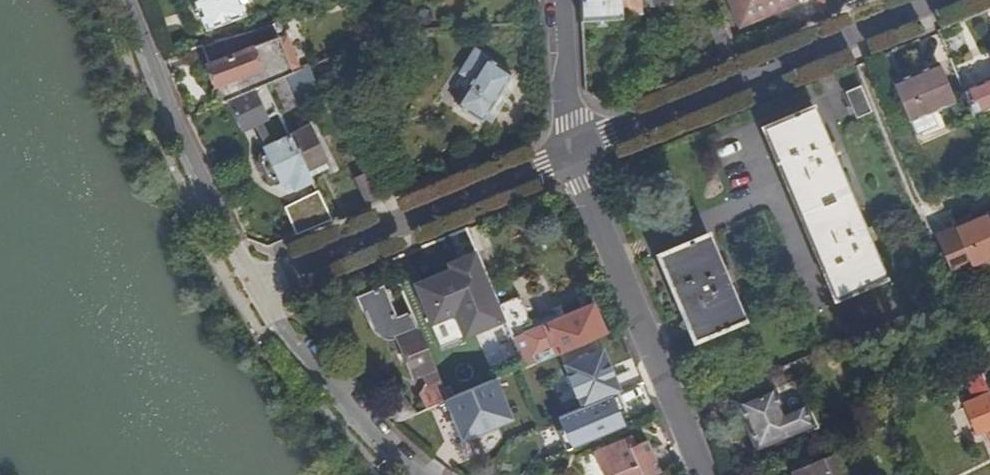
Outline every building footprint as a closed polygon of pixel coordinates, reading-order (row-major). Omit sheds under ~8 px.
[(206,28),(245,15),(239,0),(196,0),(206,28)] [(581,21),(621,19),(621,15),(641,14),(641,8),(688,4),(688,0),(580,0),(581,21)] [(740,26),(801,0),(729,0),(740,26)] [(273,20),(202,44),(224,103),(227,101),(265,86),(285,77),(293,73),(290,67),(293,66),(283,37),(280,38),(273,20)] [(965,61),(976,86),(989,80),(989,51),(965,61)] [(485,61),(485,60),(479,55),(462,82),(464,83),(453,101),(458,104),(478,71),(474,69),(481,58),(485,61)] [(486,58),(485,60),(485,61),(481,58),(474,69),(478,71),(458,104),(457,105),(482,120),(484,118),(509,76),(511,73),(486,58)] [(910,81),(895,88),(909,120),(966,96),(950,58),(907,76),(910,81)] [(516,80),(509,76),(484,118),(491,122),(516,80)] [(910,81),(907,76),(893,82),(895,88),(910,81)] [(298,105),(285,77),(265,86),(278,112),(278,113),(298,105)] [(976,86),(985,107),(989,105),(989,80),(976,86)] [(871,110),(860,84),(845,91),(856,116),(871,110)] [(295,189),(312,180),(307,170),(289,135),(278,140),(267,117),(278,112),(265,86),(227,101),(242,129),(254,123),(265,147),(264,147),(266,151),(279,178),(282,183),(290,179),(295,189)] [(885,278),(812,106),(761,127),(833,299),(885,278)] [(289,135),(307,170),(320,164),(323,168),(327,166),(324,162),(325,162),(308,126),(307,126),(304,122),(298,125),(300,130),(289,135)] [(273,181),(279,178),(266,151),(259,154),(259,163),(266,177),(273,181)] [(383,198),(372,171),(356,178),(367,205),(369,204),(383,198)] [(301,201),(314,228),(316,227),(331,220),(318,193),(301,201)] [(936,234),(952,273),(989,258),(989,212),(936,234)] [(494,292),(467,227),(440,239),(453,268),(470,261),(476,277),(476,278),(484,297),(494,292)] [(707,233),(656,254),(693,341),(743,319),(707,233)] [(436,369),(418,326),(411,311),(396,317),(383,287),(358,298),(363,311),(367,310),(375,329),(379,333),(384,336),(392,337),(398,335),(415,375),(423,372),(429,386),(427,387),(422,394),(427,407),(434,405),(448,399),(436,369)] [(520,296),(500,305),(526,366),(606,331),(594,302),(530,329),(527,324),(532,322),(520,296)] [(438,318),(418,326),(436,369),(456,360),(438,318)] [(980,338),(969,343),(975,357),(985,352),(980,338)] [(989,361),(985,352),(975,357),(979,366),(989,361)] [(980,371),(966,377),(975,399),(965,403),(977,432),(987,428),(989,434),(989,393),(980,371)] [(502,376),(448,399),(434,405),(441,422),(453,417),(462,439),(482,430),(488,444),(518,431),(498,385),(505,382),(502,376)] [(782,414),(772,389),(741,403),(758,443),(789,431),(809,422),(801,406),(782,414)] [(889,409),(877,414),(881,422),(893,417),(889,409)] [(600,472),(608,468),(611,474),(609,474),(661,474),(662,474),(648,440),(635,445),(631,436),(592,453),(598,468),(600,472)] [(837,451),(793,470),(795,474),(847,474),(837,451)]
